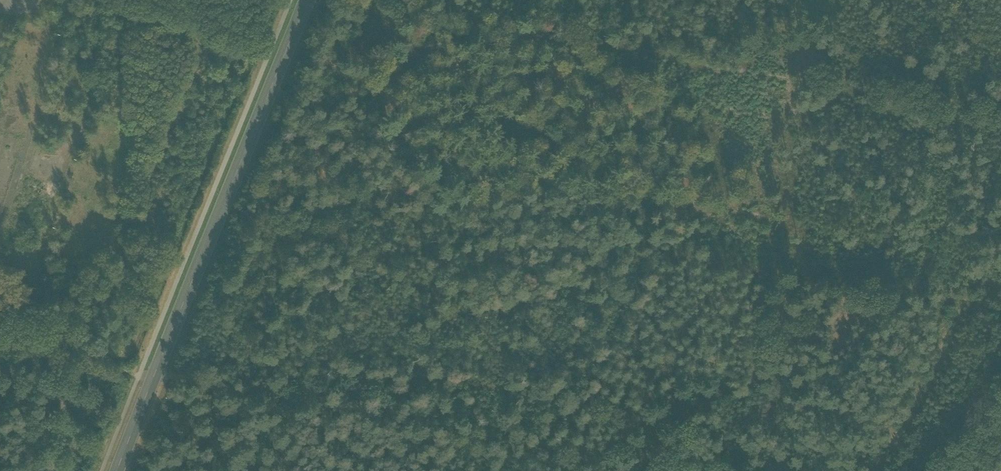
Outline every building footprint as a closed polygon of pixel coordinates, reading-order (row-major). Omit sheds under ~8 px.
[(81,97),(69,93),(66,106),(77,109),(81,97)]
